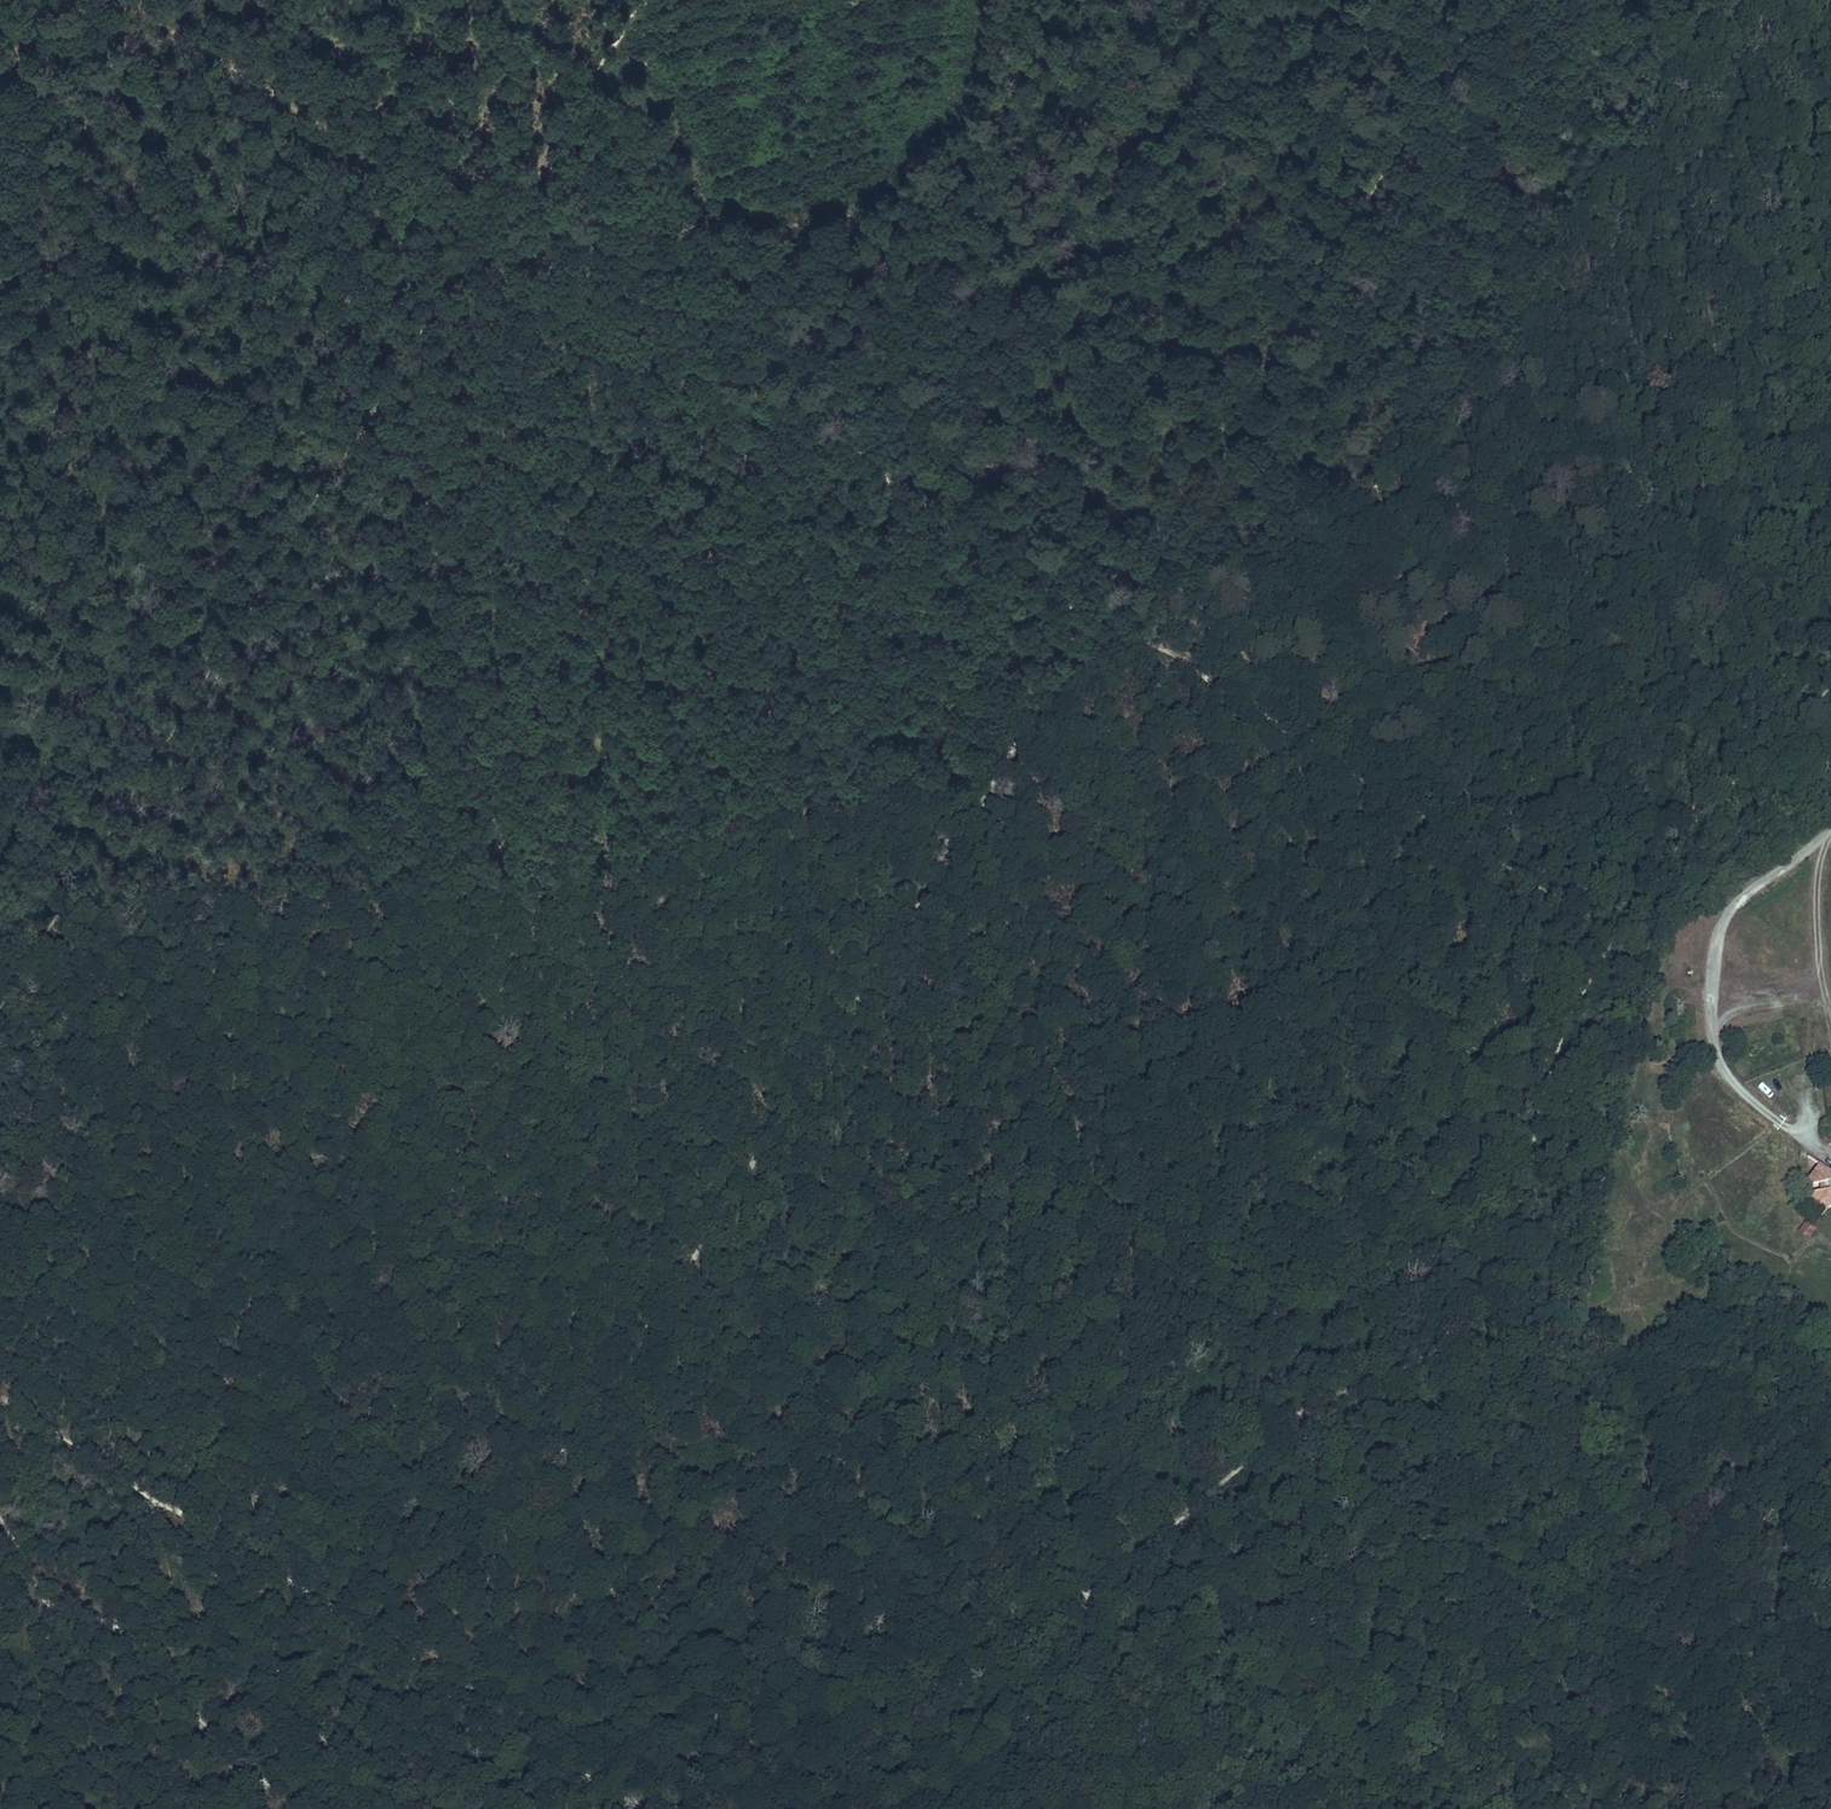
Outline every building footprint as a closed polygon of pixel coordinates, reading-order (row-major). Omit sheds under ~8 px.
[(1830,1173),(1821,1168),(1808,1185),(1809,1193),(1828,1207),(1829,1212),(1830,1212),(1830,1172),(1830,1173)] [(1809,1239),(1816,1229),(1805,1222),(1798,1232),(1809,1239)]
